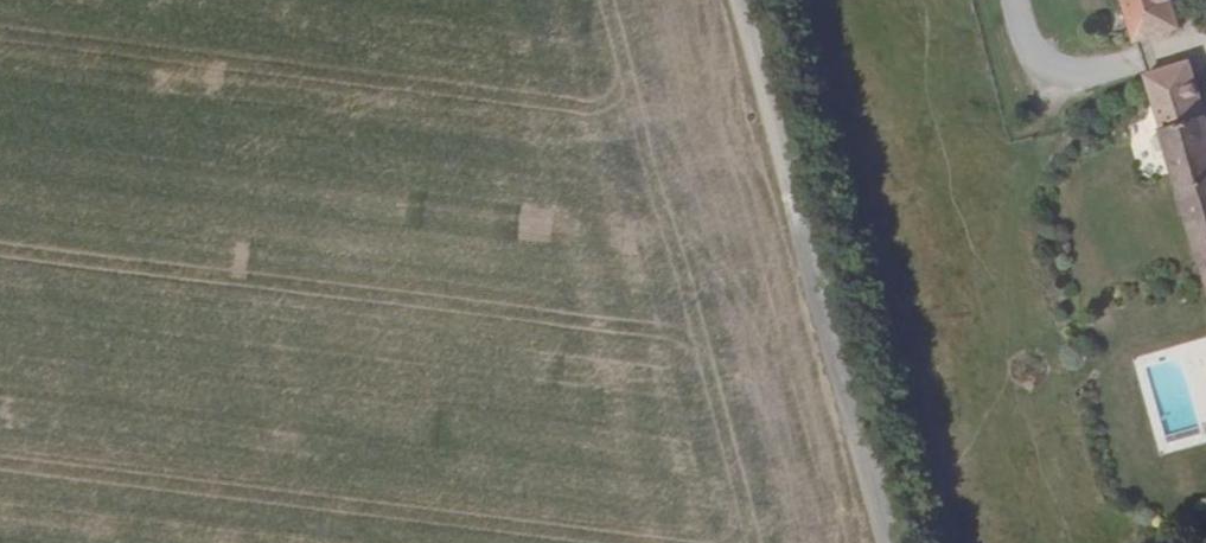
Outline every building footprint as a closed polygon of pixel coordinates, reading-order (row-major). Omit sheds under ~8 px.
[(1135,37),(1183,25),(1176,0),(1124,0),(1135,37)] [(1196,61),(1150,74),(1205,262),(1205,97),(1196,61)]
